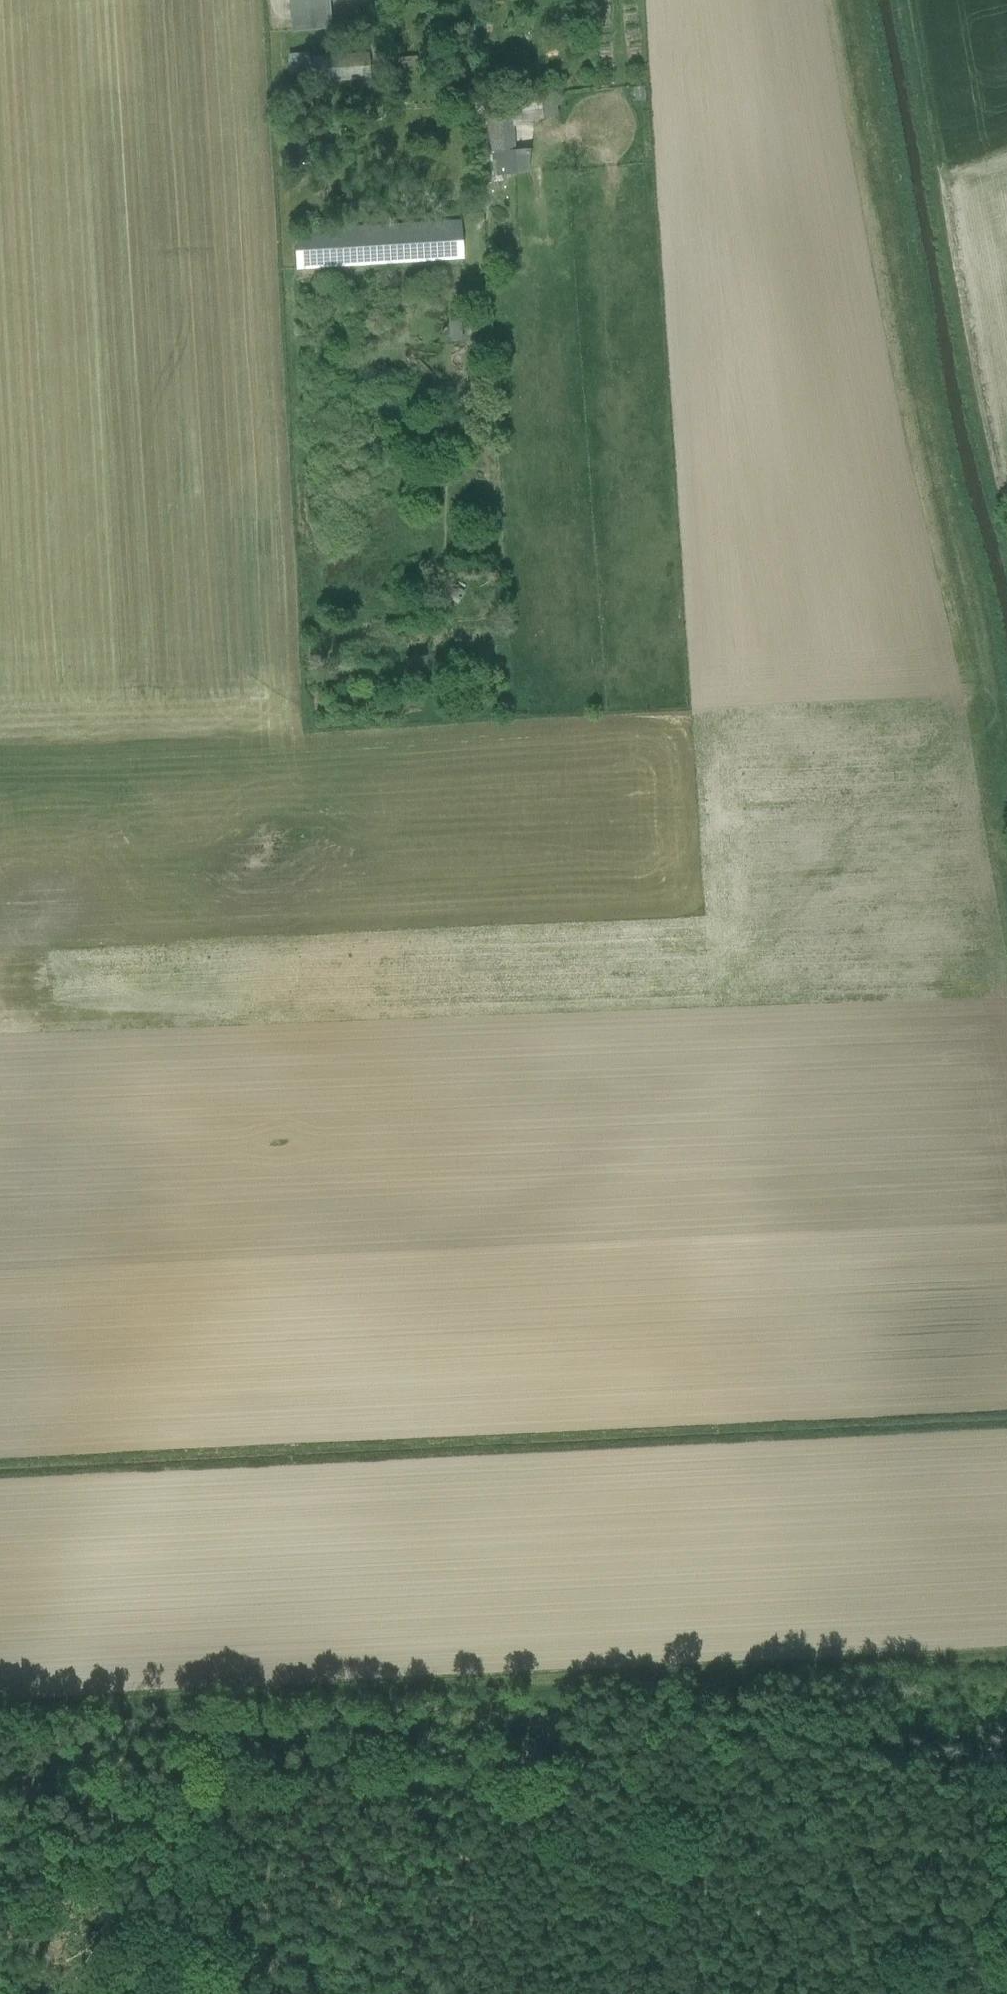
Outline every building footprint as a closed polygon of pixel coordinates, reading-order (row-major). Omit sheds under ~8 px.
[(297,25),(321,24),(320,0),(296,0),(297,25)] [(368,51),(305,54),(307,81),(369,77),(368,51)] [(305,54),(292,55),(295,112),(309,111),(307,81),(305,54)] [(490,115),(509,114),(510,120),(557,116),(555,97),(489,103),(490,115)] [(489,103),(477,105),(480,153),(512,150),(510,120),(509,114),(490,115),(489,103)] [(512,150),(514,174),(527,173),(529,149),(512,150)] [(512,150),(480,153),(481,177),(514,174),(512,150)] [(462,221),(295,231),(297,268),(464,258),(462,221)] [(458,603),(464,592),(453,585),(446,596),(458,603)]
